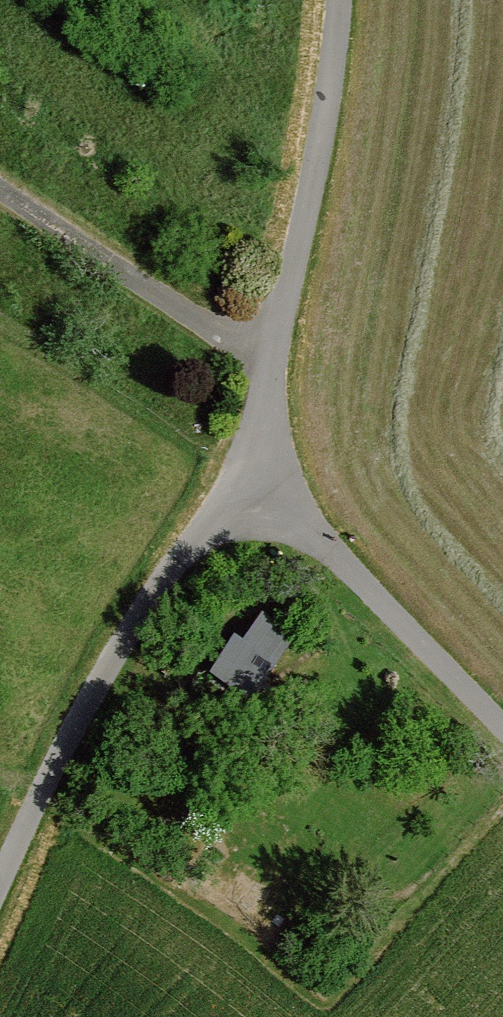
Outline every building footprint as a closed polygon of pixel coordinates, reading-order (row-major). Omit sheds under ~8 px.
[(250,619),(221,672),(248,687),(278,634),(250,619)]
